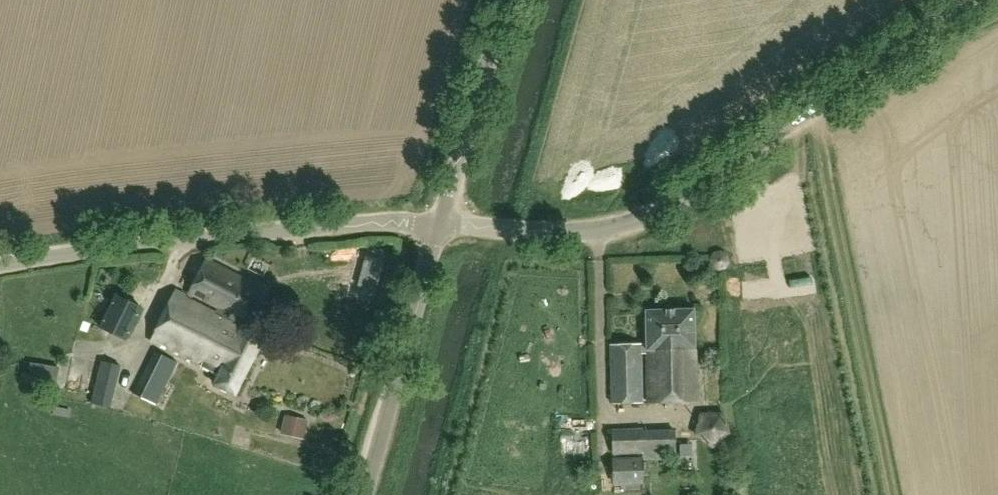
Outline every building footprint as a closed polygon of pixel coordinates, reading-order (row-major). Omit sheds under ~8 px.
[(714,254),(711,259),(713,267),(719,270),(724,269),(727,268),(731,261),(729,254),(722,250),(715,252),(714,254)] [(263,288),(206,260),(187,298),(175,292),(151,341),(220,375),(216,383),(236,393),(265,335),(245,326),(263,288)] [(100,326),(126,340),(142,307),(116,294),(100,326)] [(696,402),(694,310),(646,311),(647,344),(611,345),(612,403),(641,403),(641,353),(647,352),(648,403),(696,402)] [(155,350),(133,394),(156,406),(178,362),(155,350)] [(120,365),(102,361),(92,404),(109,408),(120,365)] [(57,366),(34,362),(31,377),(30,385),(53,389),(57,366)] [(50,389),(48,397),(71,403),(73,394),(50,389)] [(282,419),(308,424),(312,407),(285,402),(282,419)] [(644,407),(644,416),(609,415),(608,434),(667,435),(667,417),(658,417),(659,407),(644,407)] [(701,414),(694,434),(712,447),(730,433),(723,413),(701,414)] [(272,441),(313,455),(320,437),(278,423),(272,441)] [(638,460),(613,461),(614,482),(638,481),(638,460)]
